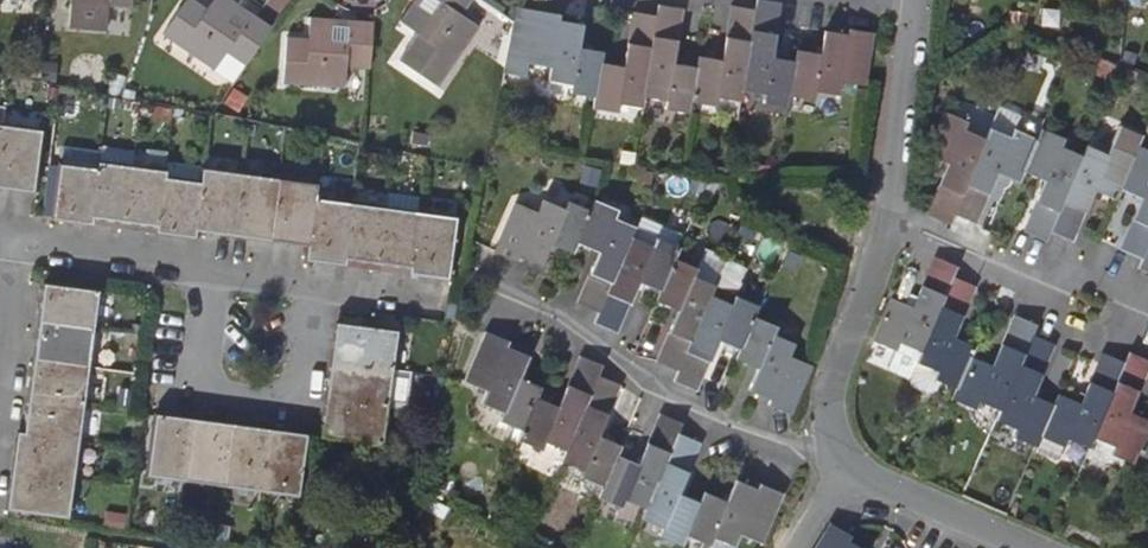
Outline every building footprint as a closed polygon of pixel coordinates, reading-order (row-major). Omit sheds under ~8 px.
[(273,26),(255,13),(253,16),(238,6),(240,3),(235,0),(215,0),(210,8),(199,0),(189,0),(166,32),(217,69),(229,52),(247,65),(273,26)] [(402,20),(418,33),(401,59),(438,86),(480,25),(462,12),(469,0),(415,0),(402,20)] [(743,90),(766,93),(765,101),(789,106),(791,95),(797,61),(774,57),(783,3),(767,0),(758,0),(756,9),(756,12),(743,90)] [(659,16),(646,96),(669,99),(667,108),(691,111),(693,101),(698,67),(675,63),(683,9),(660,5),(659,16)] [(698,67),(693,101),(717,106),(718,96),(742,101),(743,90),(756,12),(756,9),(732,6),(724,60),(700,56),(698,67)] [(516,7),(513,21),(503,74),(525,78),(528,63),(552,67),(550,81),(573,83),(573,93),(596,96),(602,62),(604,51),(580,47),(584,25),(560,21),(560,15),(516,7)] [(602,62),(596,96),(594,107),(619,111),(620,102),(644,106),(646,96),(659,16),(634,11),(625,66),(602,62)] [(371,69),(375,23),(350,22),(349,41),(331,41),(332,20),(311,19),(309,38),(290,38),(286,83),(347,88),(348,68),(371,69)] [(797,61),(791,95),(817,99),(818,91),(840,95),(843,80),(866,84),(875,33),(850,30),(849,35),(825,31),(821,54),(798,50),(797,61)] [(961,197),(954,214),(976,224),(998,172),(1020,183),(1024,173),(1024,170),(1037,140),(1014,130),(1020,113),(999,105),(985,139),(961,197)] [(927,153),(927,154),(948,164),(926,215),(950,224),(954,214),(961,197),(985,139),(964,130),(967,122),(943,113),(940,120),(927,153)] [(0,159),(0,186),(33,191),(41,130),(4,125),(0,159)] [(1024,170),(1024,173),(1045,181),(1024,231),(1046,241),(1051,231),(1052,226),(1082,156),(1062,147),(1065,139),(1041,129),(1037,140),(1024,170)] [(1116,199),(1120,189),(1134,157),(1111,147),(1108,155),(1087,146),(1082,156),(1052,226),(1051,231),(1073,240),(1095,190),(1116,199)] [(1143,258),(1147,245),(1147,151),(1138,147),(1134,157),(1120,189),(1142,199),(1121,249),(1143,258)] [(99,168),(92,222),(124,226),(132,166),(100,161),(99,168)] [(54,216),(92,222),(99,168),(61,163),(54,216)] [(132,166),(124,226),(158,231),(166,170),(132,166)] [(203,175),(196,228),(234,234),(242,173),(204,168),(203,175)] [(195,236),(196,228),(203,175),(166,170),(158,231),(195,236)] [(242,173),(234,234),(272,239),(280,179),(242,173)] [(272,239),(309,244),(316,198),(317,184),(280,179),(272,239)] [(386,207),(377,268),(411,273),(419,212),(421,196),(388,193),(386,207)] [(316,198),(309,244),(308,259),(345,264),(354,203),(316,198)] [(574,253),(578,243),(591,210),(569,200),(564,209),(543,200),(538,212),(517,202),(496,251),(518,260),(521,254),(542,264),(552,243),(574,253)] [(601,312),(633,237),(637,228),(616,219),(619,211),(595,200),(591,210),(578,243),(600,252),(578,302),(601,312)] [(345,264),(377,268),(386,207),(354,203),(345,264)] [(419,212),(411,273),(448,278),(456,217),(419,212)] [(661,291),(676,258),(680,248),(657,238),(653,246),(633,237),(601,312),(596,323),(618,332),(641,282),(661,291)] [(1143,258),(1138,268),(1147,272),(1147,245),(1143,258)] [(914,308),(892,298),(874,340),(897,351),(901,342),(921,352),(954,277),(958,266),(937,256),(914,308)] [(712,295),(716,285),(695,275),(698,268),(676,258),(661,291),(657,300),(679,310),(657,360),(680,370),(712,295)] [(954,277),(921,352),(910,379),(915,387),(925,391),(937,390),(941,381),(958,389),(973,357),(977,346),(954,337),(976,286),(954,277)] [(99,290),(45,283),(40,321),(94,328),(99,290)] [(741,348),(755,316),(759,307),(737,297),(733,304),(712,295),(680,370),(675,380),(698,391),(720,340),(741,348)] [(973,357),(958,389),(954,399),(976,408),(980,400),(1001,409),(1033,334),(1037,324),(1016,314),(993,366),(973,357)] [(792,414),(813,366),(790,355),(796,343),(775,334),(778,326),(755,316),(741,348),(737,358),(758,368),(750,389),(771,399),(769,404),(792,414)] [(94,328),(40,321),(35,358),(89,365),(94,328)] [(336,323),(331,360),(392,368),(397,331),(336,323)] [(524,430),(539,398),(542,388),(520,378),(530,357),(507,347),(510,341),(488,332),(467,380),(489,390),(484,402),(505,412),(502,420),(524,430)] [(1033,334),(1001,409),(997,420),(1018,429),(1015,437),(1038,447),(1042,437),(1055,404),(1034,396),(1055,344),(1033,334)] [(1094,437),(1115,446),(1112,454),(1135,464),(1139,454),(1147,433),(1147,419),(1131,412),(1147,373),(1147,360),(1130,352),(1126,362),(1094,437)] [(1055,404),(1042,437),(1065,445),(1068,437),(1089,447),(1094,437),(1126,362),(1103,353),(1081,404),(1059,395),(1055,404)] [(581,418),(599,376),(604,366),(582,356),(559,406),(539,398),(524,430),(520,440),(543,450),(547,441),(567,451),(581,418)] [(89,365),(35,358),(30,397),(84,404),(89,365)] [(392,368),(331,360),(326,399),(387,407),(392,368)] [(604,488),(619,455),(623,446),(600,436),(622,385),(599,376),(581,418),(567,451),(563,460),(584,471),(581,477),(604,488)] [(84,404),(30,397),(26,432),(79,440),(84,404)] [(326,399),(322,435),(382,444),(387,407),(326,399)] [(640,464),(619,455),(604,488),(600,498),(623,508),(627,499),(647,508),(680,433),(684,423),(662,413),(640,464)] [(195,419),(156,414),(149,476),(187,481),(195,419)] [(225,485),(232,424),(195,419),(187,481),(225,485)] [(260,491),(269,429),(232,424),(225,485),(260,491)] [(307,434),(269,429),(260,491),(299,496),(305,447),(306,443),(307,434)] [(79,440),(26,432),(19,431),(14,469),(74,478),(79,440)] [(702,443),(680,433),(647,508),(643,519),(663,529),(661,535),(683,546),(688,535),(702,503),(680,494),(702,443)] [(1139,454),(1147,458),(1147,433),(1139,454)] [(74,478),(14,469),(9,508),(69,517),(74,478)] [(784,495),(760,484),(758,489),(737,480),(728,503),(706,493),(702,503),(688,535),(710,545),(709,547),(735,547),(741,534),(764,543),(784,495)] [(816,547),(861,547),(849,541),(853,536),(831,523),(816,547)] [(541,547),(550,547),(551,545),(552,543),(531,533),(527,541),(541,547)]
